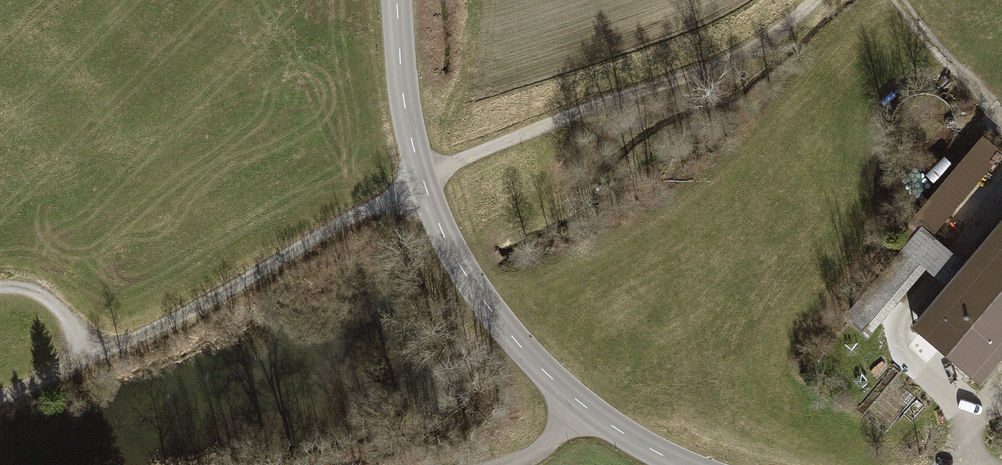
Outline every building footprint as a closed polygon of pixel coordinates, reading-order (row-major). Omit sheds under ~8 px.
[(910,327),(980,387),(1001,361),(1001,219),(965,263),(955,255),(934,236),(1001,157),(1001,150),(983,134),(912,217),(922,226),(846,316),(870,336),(926,271),(935,278),(944,286),(910,327)]
